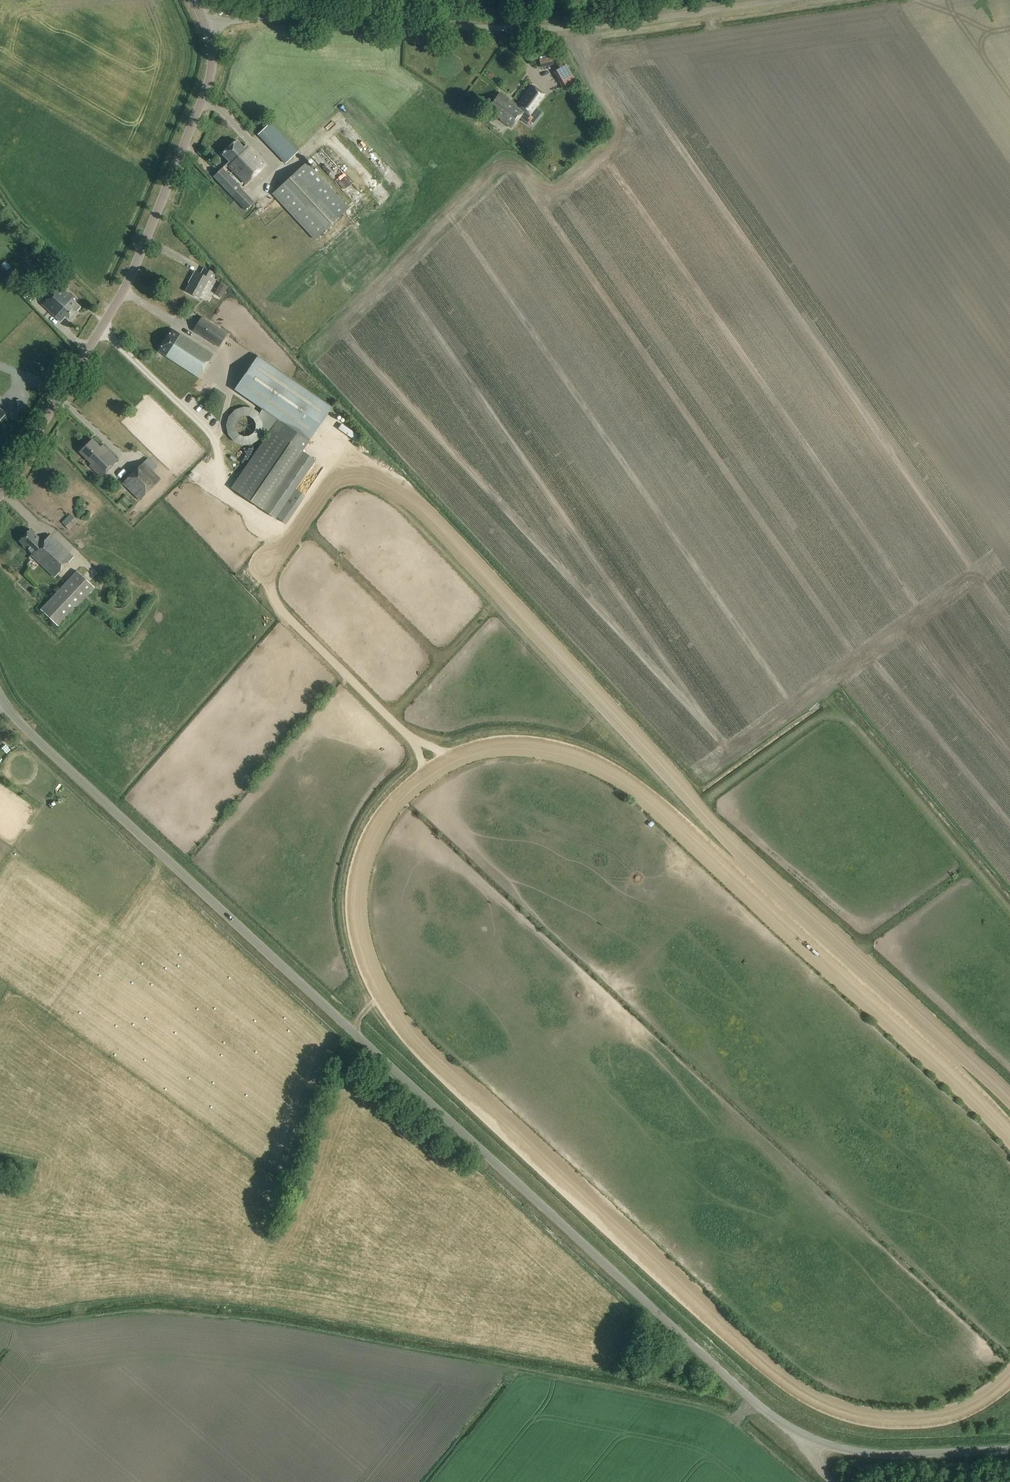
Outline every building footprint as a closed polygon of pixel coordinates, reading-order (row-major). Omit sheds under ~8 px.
[(539,60),(541,68),(553,65),(551,57),(539,60)] [(565,86),(579,79),(570,62),(557,69),(565,86)] [(512,128),(524,111),(530,115),(545,95),(531,85),(516,106),(499,93),(488,109),(496,116),(497,114),(502,118),(500,120),(512,128)] [(288,162),(301,149),(273,120),(260,133),(288,162)] [(244,148),(237,141),(222,155),(229,163),(213,177),(221,186),(246,211),(254,202),(241,189),(265,167),(246,146),(244,148)] [(350,208),(307,162),(272,195),(315,241),(350,208)] [(211,282),(214,276),(203,270),(200,276),(195,273),(190,281),(192,282),(185,293),(198,300),(208,281),(211,282)] [(215,293),(222,297),(227,287),(220,283),(215,293)] [(73,298),(60,286),(41,306),(60,323),(65,317),(69,320),(80,308),(72,300),(73,298)] [(202,317),(192,332),(201,337),(202,337),(219,347),(227,334),(202,317)] [(212,356),(172,330),(158,351),(198,377),(212,356)] [(231,488),(263,510),(276,519),(277,518),(286,524),(305,496),(295,490),(315,460),(303,452),(333,407),(257,357),(235,391),(262,409),(258,416),(262,422),(263,432),(268,435),(231,488)] [(118,461),(103,446),(101,448),(93,439),(80,453),(91,464),(89,466),(101,478),(118,461)] [(148,458),(122,483),(139,500),(161,480),(153,471),(157,467),(148,458)] [(62,522),(69,529),(78,521),(70,514),(62,522)] [(43,543),(30,530),(19,542),(32,555),(31,556),(54,578),(73,559),(50,536),(43,543)] [(77,571),(41,610),(59,627),(96,588),(77,571)]
